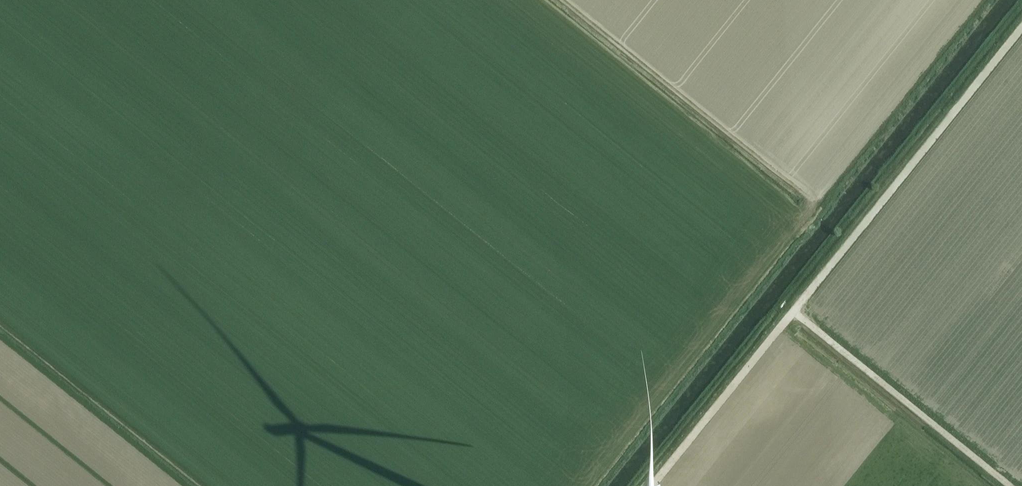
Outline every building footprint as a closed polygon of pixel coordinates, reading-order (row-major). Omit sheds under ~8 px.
[(823,351),(811,330),(806,332),(818,354),(823,351)]
